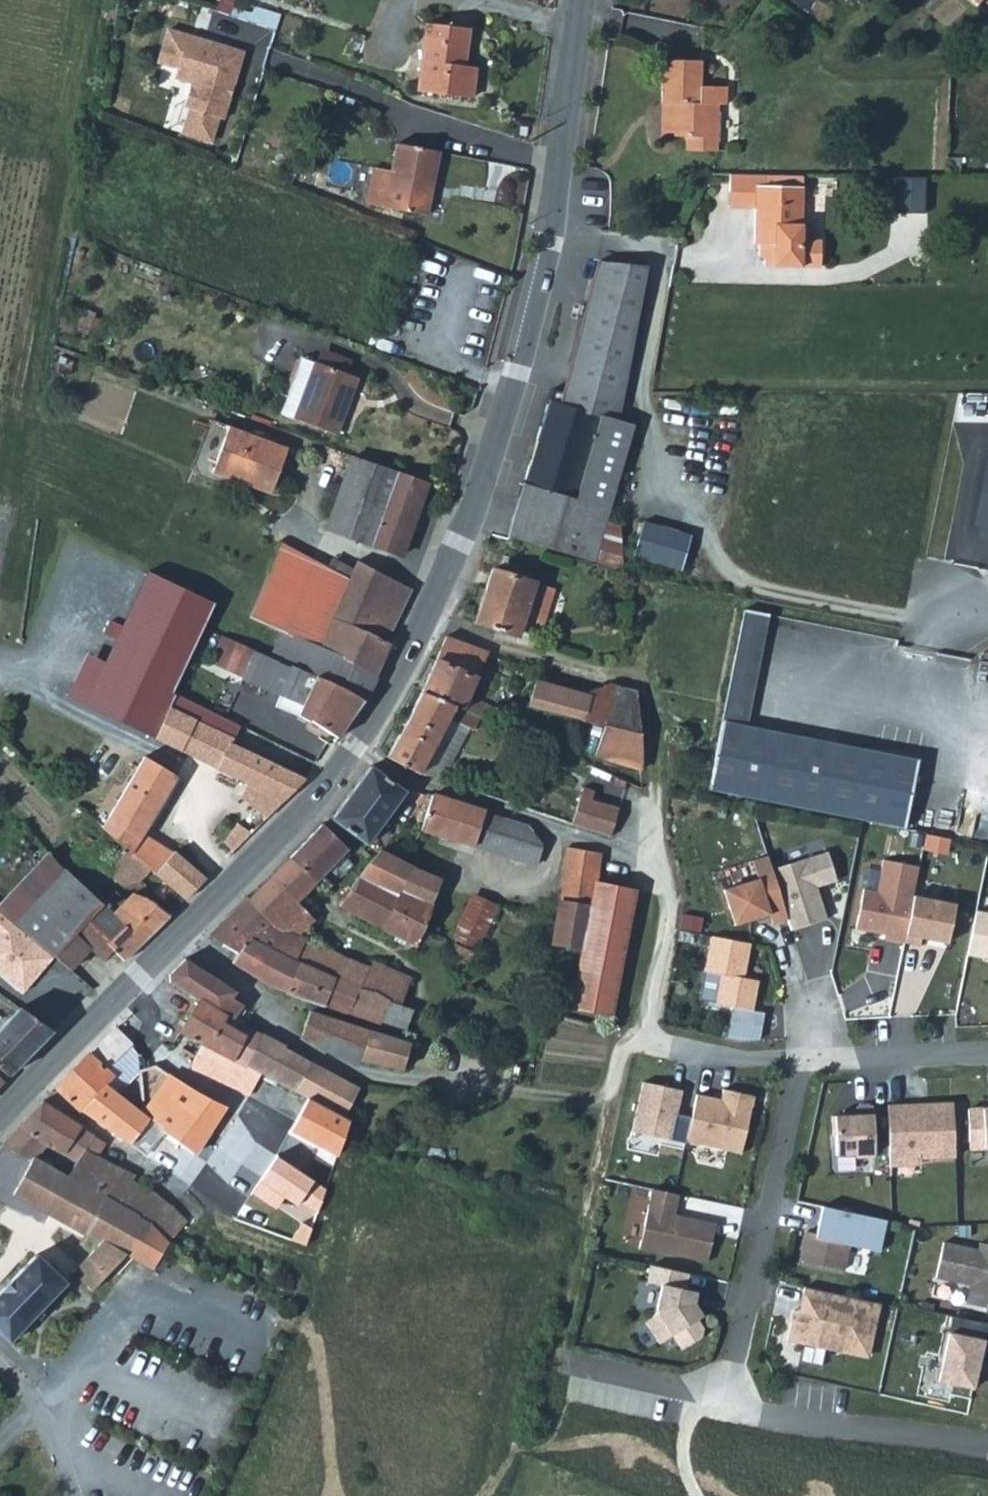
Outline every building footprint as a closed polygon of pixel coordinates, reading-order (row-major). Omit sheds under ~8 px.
[(470,29),(427,23),(417,90),(472,98),(475,76),(464,74),(470,29)] [(243,51),(167,28),(157,60),(177,66),(174,76),(192,81),(184,106),(189,108),(181,132),(210,141),(218,117),(223,118),(227,105),(223,104),(229,83),(233,84),(243,51)] [(666,99),(665,133),(683,134),(687,101),(699,78),(699,56),(661,56),(660,99),(666,99)] [(687,101),(683,134),(685,134),(685,146),(715,147),(715,100),(723,100),(724,83),(699,82),(699,78),(687,101)] [(233,84),(229,83),(223,104),(227,105),(233,84)] [(528,124),(520,123),(518,134),(527,135),(528,124)] [(389,167),(368,162),(361,197),(424,212),(437,149),(394,140),(389,167)] [(729,203),(749,204),(750,171),(730,170),(729,203)] [(821,261),(822,236),(801,235),(802,183),(767,182),(768,171),(750,171),(749,204),(757,204),(756,240),(767,240),(766,260),(821,261)] [(910,190),(893,190),(893,216),(910,216),(910,190)] [(634,424),(635,417),(618,414),(648,261),(601,257),(566,387),(554,383),(550,395),(601,409),(634,424)] [(281,409),(337,430),(357,374),(302,353),(281,409)] [(550,395),(527,479),(526,484),(611,506),(634,424),(601,409),(550,395)] [(214,469),(274,491),(291,445),(232,423),(214,469)] [(405,552),(430,482),(354,453),(329,523),(405,552)] [(611,506),(526,484),(513,532),(597,556),(611,506)] [(624,520),(608,515),(597,556),(627,564),(624,520)] [(644,523),(635,557),(684,571),(693,537),(644,523)] [(283,628),(381,673),(396,643),(391,639),(416,587),(360,560),(355,571),(285,538),(251,613),(283,628)] [(495,563),(477,617),(521,631),(538,578),(495,563)] [(746,726),(768,614),(744,609),(722,721),(746,726)] [(381,673),(283,628),(272,653),(316,674),(367,697),(381,673)] [(482,711),(488,713),(495,699),(473,688),(492,647),(450,629),(426,685),(482,711)] [(208,657),(244,674),(256,646),(239,638),(221,630),(208,657)] [(272,653),(256,646),(244,674),(243,676),(281,692),(302,701),(316,674),(272,653)] [(121,672),(118,677),(102,706),(156,734),(172,703),(172,699),(121,672)] [(532,699),(585,714),(592,688),(543,674),(541,673),(532,699)] [(367,697),(316,674),(302,701),(281,692),(276,704),(342,734),(367,697)] [(614,678),(592,688),(585,714),(608,720),(644,730),(640,692),(641,685),(614,678)] [(482,711),(426,685),(411,712),(444,729),(453,711),(476,722),(482,711)] [(231,739),(233,734),(172,703),(156,734),(249,782),(245,790),(274,807),(309,777),(231,739)] [(444,729),(411,712),(391,748),(423,766),(444,729)] [(647,762),(644,730),(608,720),(600,750),(613,754),(612,758),(634,764),(635,760),(647,762)] [(746,726),(722,721),(708,789),(904,828),(918,760),(746,726)] [(207,874),(198,865),(169,841),(147,828),(179,773),(145,754),(114,806),(98,795),(95,799),(86,794),(79,802),(87,811),(71,828),(85,842),(72,855),(81,864),(91,855),(102,865),(98,871),(103,876),(109,870),(128,885),(140,877),(155,888),(151,895),(168,912),(207,874)] [(369,838),(407,785),(372,762),(335,814),(369,838)] [(623,799),(584,787),(581,797),(618,816),(623,799)] [(539,856),(549,825),(435,788),(423,822),(539,856)] [(618,816),(581,797),(576,815),(615,828),(618,816)] [(362,983),(362,981),(372,962),(310,937),(303,927),(318,912),(304,893),(352,843),(324,819),(211,930),(243,946),(251,930),(301,954),(338,972),(362,983)] [(219,846),(226,855),(253,827),(239,819),(234,826),(223,820),(215,833),(226,839),(219,846)] [(638,881),(598,874),(604,845),(571,839),(553,937),(583,942),(572,1000),(614,1008),(638,881)] [(361,870),(401,889),(403,884),(415,859),(411,857),(383,843),(361,870)] [(67,863),(52,847),(0,901),(17,916),(67,863)] [(787,919),(791,930),(827,919),(816,887),(840,878),(831,851),(772,869),(787,919)] [(758,879),(723,889),(734,925),(769,914),(772,924),(787,919),(772,869),(767,856),(752,860),(758,879)] [(443,873),(415,859),(403,884),(434,899),(425,921),(441,928),(446,917),(439,914),(449,889),(439,884),(443,873)] [(855,929),(873,933),(878,931),(885,933),(883,939),(903,943),(918,867),(883,860),(876,891),(863,889),(855,929)] [(117,910),(67,863),(17,916),(56,950),(76,929),(91,943),(104,955),(113,946),(107,940),(126,920),(117,910)] [(361,870),(342,897),(385,920),(401,889),(361,870)] [(385,920),(417,938),(425,921),(434,899),(403,884),(401,889),(385,920)] [(456,936),(478,946),(501,899),(476,888),(454,935),(456,936)] [(123,956),(168,912),(151,895),(135,892),(117,910),(126,920),(107,940),(113,946),(123,956)] [(962,901),(921,892),(913,929),(954,938),(962,901)] [(28,984),(56,950),(17,916),(0,901),(0,959),(28,984)] [(974,917),(967,955),(987,959),(987,920),(974,917)] [(71,964),(91,943),(76,929),(56,950),(71,964)] [(287,986),(301,954),(251,930),(243,946),(238,958),(287,986)] [(456,936),(450,950),(471,960),(478,946),(456,936)] [(744,977),(750,943),(711,936),(705,971),(720,974),(715,1004),(734,1007),(732,1016),(751,1019),(752,1012),(748,1011),(750,1000),(754,1001),(758,980),(744,977)] [(171,976),(233,1014),(248,1014),(254,1003),(237,994),(236,991),(240,984),(188,952),(172,966),(171,976)] [(287,986),(295,989),(326,1000),(338,972),(301,954),(287,986)] [(380,988),(391,994),(403,999),(414,973),(376,955),(372,962),(362,981),(369,983),(380,988)] [(362,983),(338,972),(326,1000),(351,1008),(362,983)] [(362,981),(362,983),(351,1008),(381,1018),(391,994),(380,988),(369,983),(362,981)] [(414,1003),(403,999),(391,994),(381,1018),(406,1027),(414,1003)] [(197,1001),(194,1006),(180,1028),(202,1040),(235,1056),(246,1031),(197,1001)] [(21,1004),(0,1024),(0,1064),(9,1071),(51,1025),(21,1004)] [(340,1049),(364,1055),(403,1063),(411,1037),(311,1004),(304,1028),(340,1049)] [(751,1019),(732,1016),(728,1039),(738,1041),(757,1040),(762,1014),(752,1012),(751,1019)] [(235,1056),(249,1063),(264,1030),(250,1023),(246,1031),(235,1056)] [(149,1112),(144,1108),(114,1086),(142,1059),(147,1054),(113,1024),(54,1083),(74,1104),(129,1139),(149,1112)] [(195,1052),(202,1040),(180,1028),(173,1040),(195,1052)] [(263,1070),(272,1075),(287,1041),(264,1030),(249,1063),(263,1070)] [(290,1036),(287,1041),(272,1075),(298,1087),(314,1051),(290,1036)] [(195,1052),(191,1060),(253,1091),(263,1070),(249,1063),(235,1056),(202,1040),(195,1052)] [(336,1064),(314,1051),(298,1087),(335,1108),(357,1069),(336,1064)] [(147,1054),(142,1059),(144,1108),(149,1112),(161,1121),(165,1124),(180,1105),(197,1085),(167,1069),(147,1054)] [(3,1077),(9,1071),(0,1064),(0,1074),(3,1077)] [(686,1141),(691,1116),(677,1113),(682,1090),(643,1081),(632,1131),(686,1143),(686,1141)] [(197,1085),(180,1105),(208,1124),(225,1100),(197,1085)] [(721,1099),(696,1094),(691,1116),(686,1141),(741,1153),(754,1095),(723,1089),(721,1099)] [(19,1121),(63,1149),(81,1122),(41,1096),(19,1121)] [(909,1104),(887,1105),(889,1160),(919,1159),(954,1158),(952,1103),(919,1104),(915,1108),(909,1108),(909,1104)] [(192,1149),(208,1124),(180,1105),(165,1124),(161,1121),(160,1125),(192,1149)] [(875,1157),(872,1106),(856,1106),(856,1110),(843,1110),(843,1115),(832,1116),(833,1135),(835,1135),(836,1155),(856,1154),(856,1158),(875,1157)] [(968,1109),(969,1149),(987,1148),(987,1108),(968,1109)] [(129,1139),(144,1149),(160,1125),(161,1121),(149,1112),(129,1139)] [(81,1122),(63,1149),(19,1121),(3,1139),(29,1155),(32,1150),(66,1171),(75,1157),(78,1158),(87,1143),(99,1150),(105,1139),(81,1122)] [(115,1195),(128,1174),(132,1169),(99,1150),(87,1143),(78,1158),(75,1157),(66,1171),(32,1150),(29,1155),(32,1157),(12,1189),(97,1238),(69,1268),(91,1290),(151,1226),(139,1212),(128,1203),(116,1195),(115,1195)] [(151,1226),(168,1243),(184,1217),(155,1191),(128,1174),(115,1195),(116,1195),(128,1203),(139,1212),(151,1226)] [(678,1194),(652,1188),(639,1247),(707,1262),(715,1223),(684,1216),(683,1220),(673,1218),(674,1214),(678,1194)] [(878,1251),(885,1220),(821,1206),(815,1233),(807,1231),(800,1261),(842,1270),(848,1245),(878,1251)] [(979,1242),(977,1249),(943,1242),(935,1277),(970,1285),(966,1303),(987,1308),(987,1244),(979,1242)] [(0,1286),(0,1328),(11,1338),(38,1308),(65,1277),(35,1248),(7,1278),(0,1286)] [(661,1285),(656,1309),(659,1314),(645,1322),(659,1343),(672,1335),(682,1349),(701,1337),(703,1328),(697,1319),(692,1311),(694,1303),(696,1291),(685,1289),(688,1273),(650,1265),(647,1282),(661,1285)] [(880,1303),(804,1286),(799,1311),(796,1323),(791,1322),(787,1340),(838,1352),(839,1349),(869,1355),(880,1303)] [(702,1316),(694,1303),(692,1311),(697,1319),(702,1316)] [(952,1316),(938,1381),(973,1388),(979,1360),(982,1361),(987,1335),(987,1324),(952,1316)]
